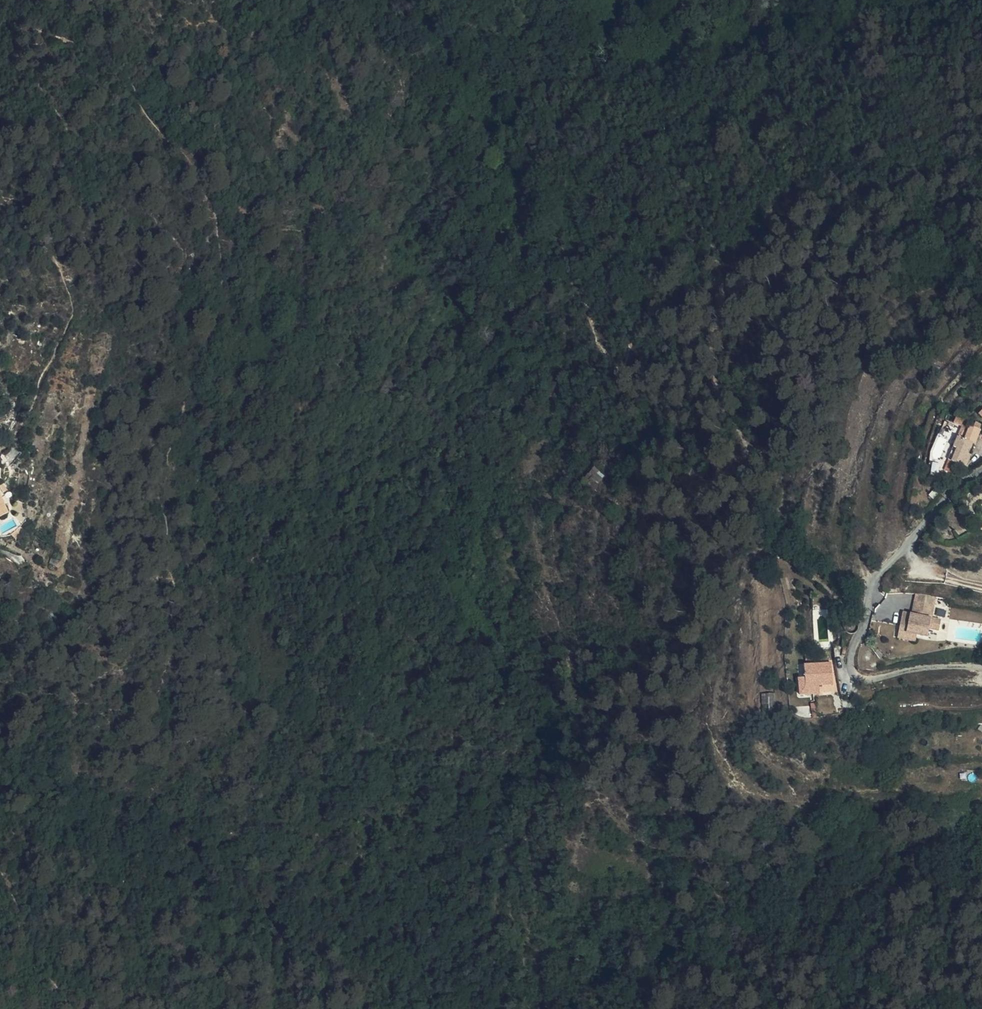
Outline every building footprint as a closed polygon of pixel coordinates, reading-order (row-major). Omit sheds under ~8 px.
[(964,438),(962,438),(955,436),(948,463),(963,467),(966,453),(971,454),(975,441),(978,427),(971,425),(968,436),(964,435),(964,438)] [(937,433),(935,439),(948,442),(952,428),(945,426),(943,434),(937,433)] [(966,453),(963,467),(970,468),(973,454),(971,454),(966,453)] [(0,495),(0,517),(9,513),(0,495)] [(903,611),(900,625),(904,624),(920,622),(942,624),(943,617),(933,616),(937,597),(917,594),(913,613),(903,611)] [(904,624),(900,625),(899,631),(919,634),(930,635),(932,627),(941,628),(942,624),(920,622),(904,624)] [(919,634),(899,631),(898,638),(918,641),(919,634)] [(832,683),(831,663),(805,665),(806,678),(800,679),(801,693),(814,692),(816,692),(820,692),(819,684),(832,683)]
